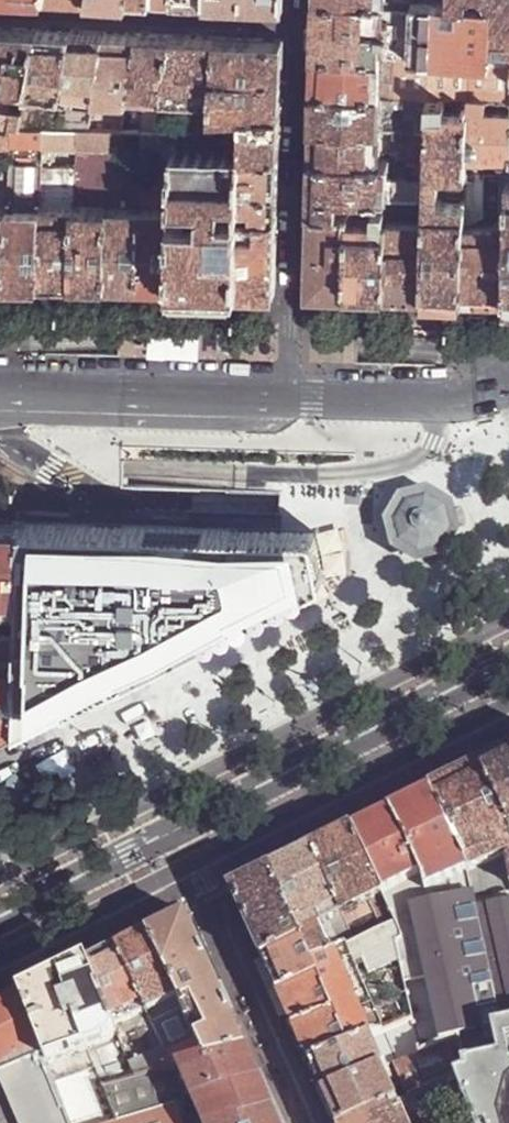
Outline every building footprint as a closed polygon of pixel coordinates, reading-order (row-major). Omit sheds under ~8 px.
[(411,0),(316,0),(315,15),(315,39),(315,51),(487,56),(488,41),(488,2),(450,1),(428,0),(412,0),(411,0)] [(450,1),(488,2),(488,41),(508,42),(508,0),(450,0),(450,1)] [(15,80),(30,83),(36,28),(0,26),(0,78),(15,80)] [(55,29),(36,28),(30,83),(29,87),(64,92),(71,29),(55,29)] [(89,30),(71,29),(64,92),(95,96),(104,31),(89,30)] [(120,32),(104,31),(95,96),(94,98),(128,100),(129,98),(137,33),(120,32)] [(153,33),(137,33),(129,98),(162,98),(170,34),(153,33)] [(189,35),(170,34),(162,98),(213,97),(214,72),(215,37),(189,35)] [(281,40),(215,37),(214,72),(280,75),(281,56),(281,40)] [(313,90),(429,94),(446,95),(468,96),(486,96),(508,96),(508,57),(487,56),(315,51),(314,73),(313,90)] [(280,90),(280,75),(214,72),(213,97),(213,109),(233,109),(243,110),(243,109),(279,110),(280,90)] [(0,78),(0,126),(9,128),(9,125),(11,108),(15,80),(0,78)] [(30,83),(15,80),(11,108),(24,111),(29,87),(30,83)] [(20,126),(43,126),(54,127),(57,118),(64,92),(29,87),(24,111),(20,126)] [(313,108),(312,126),(428,128),(429,94),(313,90),(313,108)] [(446,294),(462,295),(465,219),(466,161),(468,108),(446,107),(446,95),(429,94),(428,128),(427,161),(427,195),(424,294),(446,294)] [(466,161),(500,161),(508,162),(508,109),(486,108),(486,96),(468,96),(468,108),(466,161)] [(24,111),(11,108),(9,125),(20,126),(24,111)] [(243,110),(233,109),(233,133),(242,133),(243,110)] [(279,127),(279,110),(243,109),(243,110),(242,133),(241,148),(242,150),(278,152),(279,127)] [(66,120),(57,118),(54,127),(64,127),(66,120)] [(155,119),(142,119),(142,130),(143,131),(153,131),(155,119)] [(213,120),(195,119),(195,132),(212,132),(213,120)] [(88,121),(77,120),(75,128),(77,128),(86,129),(88,121)] [(7,204),(40,205),(41,183),(41,165),(42,150),(43,126),(20,126),(9,125),(9,128),(8,151),(7,204)] [(8,151),(9,128),(0,126),(0,151),(8,151)] [(43,126),(42,150),(76,151),(76,149),(77,128),(75,128),(64,127),(54,127),(43,126)] [(311,157),(427,161),(428,128),(312,126),(311,143),(311,157)] [(109,150),(110,129),(98,129),(86,129),(77,128),(76,149),(109,150)] [(109,152),(142,153),(143,131),(142,130),(120,130),(110,129),(109,150),(109,152)] [(142,153),(175,155),(175,145),(176,131),(153,131),(143,131),(142,153)] [(241,148),(175,145),(174,186),(173,210),(240,213),(240,200),(242,150),(241,148)] [(109,150),(76,149),(76,151),(76,166),(75,181),(95,181),(95,193),(100,193),(100,186),(108,186),(109,152),(109,150)] [(278,152),(242,150),(240,200),(254,200),(253,213),(276,213),(277,181),(278,152)] [(109,152),(108,186),(107,207),(141,208),(142,153),(109,152)] [(338,192),(388,193),(427,195),(427,161),(311,157),(310,184),(309,208),(337,209),(338,192)] [(500,161),(466,161),(465,219),(500,219),(500,161)] [(500,161),(500,219),(508,219),(508,213),(508,162),(500,161)] [(41,183),(54,183),(55,165),(41,165),(41,183)] [(76,166),(55,165),(54,183),(53,205),(74,206),(75,181),(76,166)] [(95,181),(75,181),(74,206),(107,207),(108,186),(100,186),(100,193),(95,193),(95,181)] [(54,183),(41,183),(40,205),(53,205),(54,183)] [(161,186),(160,194),(150,194),(150,209),(173,210),(174,186),(161,186)] [(385,293),(388,193),(338,192),(337,209),(349,210),(348,215),(346,292),(369,292),(385,293)] [(406,293),(424,294),(427,195),(388,193),(385,293),(406,293)] [(240,200),(240,213),(238,288),(253,288),(273,289),(276,213),(253,213),(254,200),(240,200)] [(40,205),(7,204),(5,280),(26,281),(38,281),(40,205)] [(61,282),(71,282),(74,206),(53,205),(40,205),(38,281),(61,282)] [(107,207),(74,206),(71,282),(92,283),(105,283),(107,207)] [(128,284),(138,285),(141,208),(107,207),(105,283),(128,284)] [(171,285),(173,210),(150,209),(141,208),(138,285),(159,285),(171,285)] [(308,251),(307,290),(346,292),(348,215),(349,210),(337,209),(309,208),(308,251)] [(240,213),(173,210),(171,285),(209,287),(238,288),(240,213)] [(465,219),(462,295),(469,295),(498,296),(507,296),(508,219),(500,219),(465,219)] [(402,488),(382,512),(384,545),(407,565),(443,564),(462,538),(460,507),(435,486),(402,488)] [(21,601),(23,528),(23,521),(0,520),(0,600),(21,601)] [(118,524),(23,521),(18,728),(36,719),(325,577),(313,530),(118,524)] [(0,600),(0,626),(20,626),(21,601),(0,600)] [(4,632),(4,652),(20,651),(20,632),(4,632)] [(20,651),(4,652),(0,652),(0,737),(2,736),(18,728),(20,651)] [(508,825),(508,750),(506,751),(480,764),(508,825)] [(507,852),(508,860),(508,825),(480,764),(450,780),(432,789),(468,868),(507,852)] [(423,879),(425,889),(428,902),(473,893),(468,868),(432,789),(408,801),(390,810),(420,873),(423,879)] [(366,822),(353,829),(381,895),(420,873),(390,810),(366,822)] [(272,869),(302,940),(314,967),(315,967),(328,960),(316,932),(330,924),(342,952),(346,950),(374,935),(377,932),(393,924),(389,915),(390,915),(381,895),(353,829),(338,836),(302,854),(272,869)] [(508,885),(508,860),(507,852),(468,868),(473,893),(508,885)] [(262,959),(302,940),(272,869),(248,881),(232,889),(258,948),(262,959)] [(420,873),(381,895),(390,915),(428,902),(425,889),(423,879),(420,873)] [(508,1002),(508,885),(473,893),(495,1005),(508,1002)] [(473,893),(428,902),(458,1039),(458,1040),(486,1034),(495,1032),(500,1031),(495,1005),(473,893)] [(390,915),(389,915),(393,924),(400,941),(394,944),(402,981),(422,976),(438,1045),(449,1041),(458,1039),(428,902),(390,915)] [(157,928),(147,932),(188,1022),(200,1017),(206,1032),(195,1038),(205,1061),(248,1049),(226,998),(188,912),(180,916),(157,928)] [(328,960),(342,952),(330,924),(316,932),(328,960)] [(382,1033),(410,1018),(402,981),(394,944),(400,941),(393,924),(377,932),(374,935),(346,950),(382,1033)] [(205,1061),(195,1038),(188,1022),(147,932),(128,942),(118,947),(169,1071),(205,1061)] [(271,979),(282,1003),(322,982),(315,967),(314,967),(302,940),(262,959),(271,979)] [(88,962),(134,1080),(169,1071),(118,947),(98,957),(88,962)] [(328,960),(315,967),(322,982),(334,1012),(350,1046),(369,1039),(380,1035),(382,1033),(346,950),(342,952),(328,960)] [(61,976),(96,1070),(104,1089),(134,1080),(88,962),(72,970),(61,976)] [(21,996),(55,1086),(92,1072),(96,1070),(61,976),(35,989),(21,996)] [(322,982),(282,1003),(285,1009),(293,1028),(334,1012),(322,982)] [(21,1122),(69,1122),(55,1086),(21,996),(0,1007),(0,1068),(21,1122)] [(501,1033),(508,1031),(508,1002),(495,1005),(500,1031),(501,1033)] [(334,1012),(293,1028),(300,1045),(307,1062),(350,1046),(334,1012)] [(200,1017),(188,1022),(195,1038),(206,1032),(200,1017)] [(498,1048),(500,1057),(506,1055),(501,1033),(500,1031),(495,1032),(498,1048)] [(501,1033),(506,1055),(500,1057),(501,1060),(501,1062),(508,1061),(508,1031),(501,1033)] [(498,1048),(495,1032),(486,1034),(489,1050),(498,1048)] [(382,1069),(369,1039),(350,1046),(307,1062),(315,1080),(321,1093),(382,1069)] [(398,1101),(407,1098),(455,1078),(465,1073),(463,1065),(458,1040),(458,1039),(449,1041),(438,1045),(392,1064),(401,1085),(391,1089),(396,1102),(398,1101)] [(279,1120),(260,1076),(248,1049),(205,1061),(169,1071),(134,1080),(104,1089),(116,1122),(181,1122),(179,1118),(197,1113),(201,1122),(281,1122),(279,1120)] [(501,1062),(501,1060),(463,1065),(465,1073),(455,1078),(471,1117),(473,1122),(508,1122),(508,1061),(501,1062)] [(0,1068),(0,1122),(21,1122),(0,1068)] [(396,1102),(391,1089),(382,1069),(321,1093),(329,1112),(334,1122),(346,1122),(396,1102)] [(92,1072),(55,1086),(69,1122),(112,1122),(92,1072)] [(407,1122),(459,1122),(460,1122),(471,1117),(455,1078),(407,1098),(398,1101),(407,1122)] [(398,1101),(396,1102),(346,1122),(407,1122),(398,1101)]
